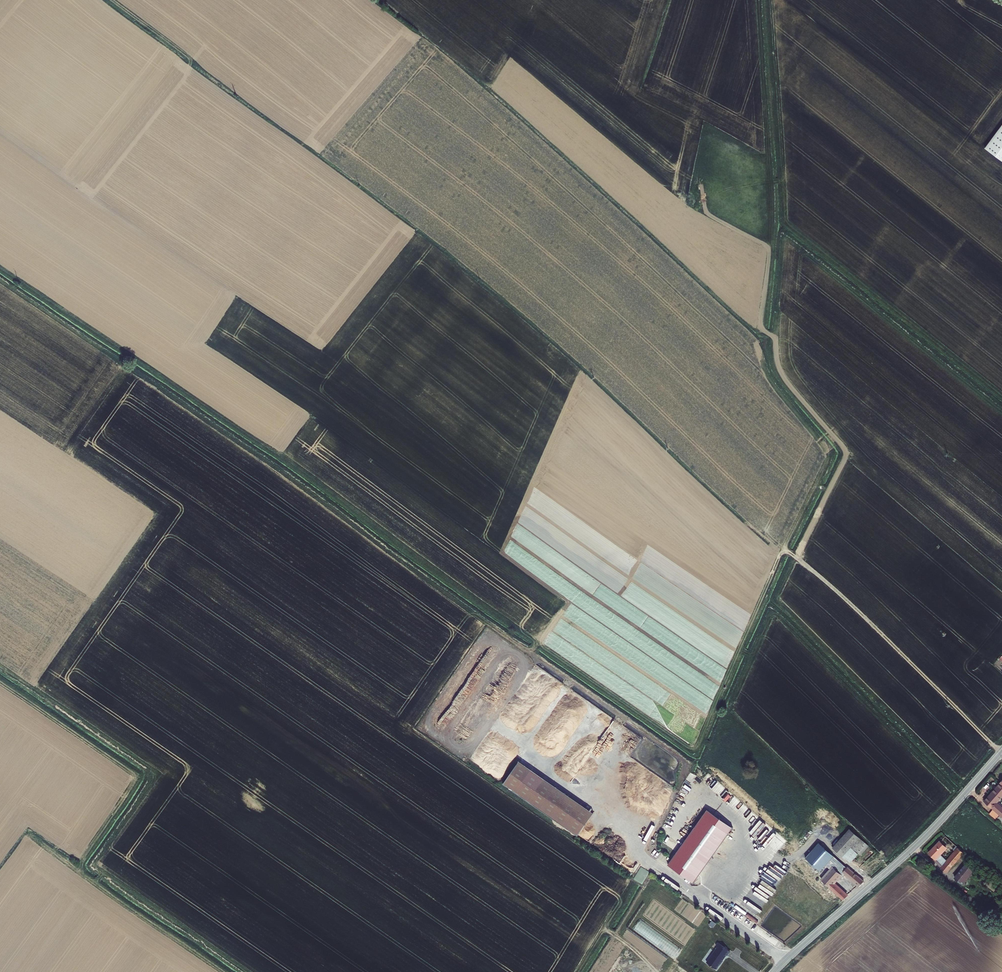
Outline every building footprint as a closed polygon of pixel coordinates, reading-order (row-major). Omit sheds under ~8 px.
[(984,149),(1001,161),(1001,124),(984,149)] [(595,813),(520,761),(505,784),(580,835),(595,813)] [(984,801),(1000,815),(994,821),(1001,827),(1001,805),(998,802),(1001,797),(1001,779),(984,801)] [(733,827),(708,808),(669,865),(694,882),(733,827)] [(841,855),(859,838),(850,830),(832,848),(841,855)] [(956,844),(944,836),(929,853),(943,863),(940,867),(947,872),(964,853),(958,848),(956,850),(953,848),(956,844)] [(869,848),(859,838),(841,855),(844,858),(845,856),(851,862),(859,855),(861,857),(869,848)] [(604,844),(600,840),(598,843),(609,854),(612,851),(604,844)] [(824,865),(834,856),(818,844),(806,857),(823,874),(828,869),(824,865)] [(859,886),(866,880),(850,866),(848,867),(844,863),(839,869),(859,886)] [(955,877),(964,885),(975,869),(966,863),(955,877)] [(821,879),(844,899),(849,895),(834,882),(841,873),(832,866),(825,875),(821,879)] [(682,948),(642,919),(634,929),(675,959),(682,948)] [(730,951),(718,943),(716,946),(718,947),(707,963),(717,969),(720,964),(719,964),(727,954),(728,955),(730,951)]
